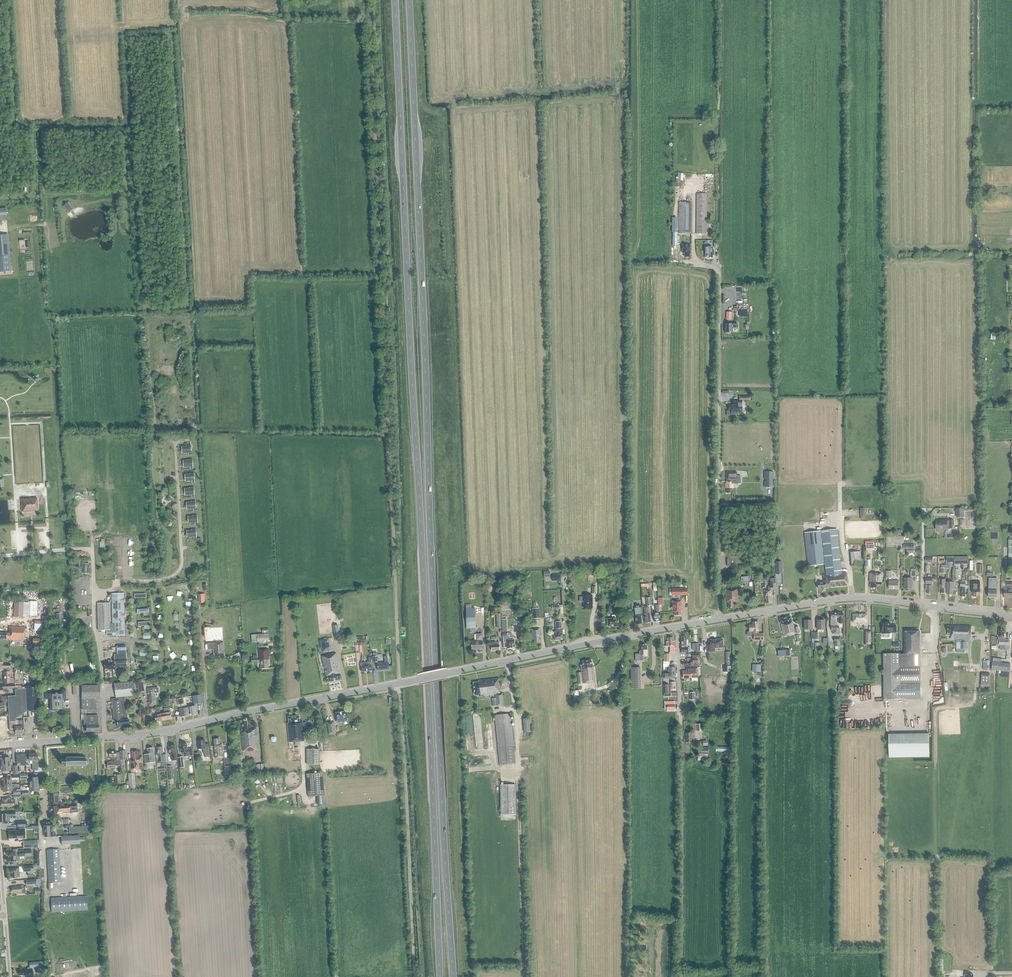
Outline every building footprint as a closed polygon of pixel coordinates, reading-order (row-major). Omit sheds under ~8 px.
[(696,234),(706,234),(707,194),(697,194),(696,234)] [(74,209),(67,200),(61,205),(68,213),(70,211),(76,218),(77,217),(72,210),(74,209)] [(679,234),(691,234),(691,203),(679,202),(679,234)] [(10,267),(8,231),(0,232),(0,268),(10,267)] [(682,253),(685,253),(685,257),(690,257),(690,253),(691,253),(691,245),(683,245),(682,253)] [(708,258),(713,258),(713,256),(714,256),(714,250),(712,250),(712,247),(705,247),(705,258),(708,258)] [(725,333),(733,333),(733,328),(738,328),(738,325),(733,325),(733,324),(726,324),(725,333)] [(727,411),(727,415),(734,415),(734,414),(738,414),(742,414),(742,400),(739,400),(734,400),(733,400),(733,405),(730,405),(729,405),(729,407),(729,411),(727,411)] [(726,488),(726,493),(732,493),(732,488),(733,488),(733,483),(736,483),(736,473),(727,473),(727,480),(727,483),(725,483),(725,488),(726,488)] [(774,473),(764,473),(764,480),(765,480),(765,482),(764,482),(764,488),(774,488),(774,473)] [(38,511),(37,499),(21,500),(22,512),(38,511)] [(953,528),(953,520),(949,520),(949,521),(947,521),(947,520),(942,520),(942,521),(936,521),(936,529),(942,529),(942,530),(947,530),(947,528),(950,528),(953,528)] [(817,583),(818,589),(825,588),(830,588),(847,586),(846,573),(841,573),(837,529),(821,531),(824,562),(820,531),(804,533),(808,566),(825,564),(826,575),(823,575),(823,582),(817,583)] [(906,553),(914,553),(914,545),(905,545),(905,549),(906,549),(906,553)] [(862,565),(862,551),(852,551),(853,566),(862,565)] [(727,567),(735,567),(738,567),(738,556),(727,556),(727,567)] [(905,590),(906,590),(908,590),(909,590),(909,589),(912,589),(912,583),(913,583),(913,578),(913,577),(916,577),(916,572),(911,572),(911,578),(904,578),(904,589),(905,589),(905,590)] [(870,588),(876,588),(876,585),(881,585),(881,574),(869,573),(869,582),(870,582),(870,588)] [(561,582),(560,574),(552,574),(553,581),(557,581),(557,582),(561,582)] [(988,597),(996,598),(997,590),(996,590),(997,578),(989,578),(988,589),(989,589),(989,590),(988,597)] [(889,581),(889,589),(898,589),(898,581),(889,581)] [(734,589),(725,589),(725,602),(728,602),(728,608),(733,608),(733,602),(738,602),(738,595),(742,595),(742,590),(734,590),(734,589)] [(764,594),(765,599),(766,599),(766,603),(772,603),(772,590),(769,590),(767,590),(767,589),(764,589),(764,594)] [(112,635),(113,636),(125,635),(124,617),(125,617),(125,614),(124,614),(124,602),(125,602),(125,599),(124,599),(124,593),(112,594),(112,627),(112,631),(109,631),(107,631),(106,631),(107,635),(112,635)] [(583,596),(584,608),(592,608),(592,596),(583,596)] [(675,611),(675,616),(681,616),(681,611),(681,601),(672,601),(672,607),(671,608),(671,610),(672,610),(672,611),(675,611)] [(14,617),(23,617),(24,602),(14,602),(14,617)] [(110,630),(110,603),(104,603),(97,604),(98,630),(107,630),(107,631),(109,631),(109,630),(110,630)] [(149,612),(149,608),(137,609),(138,613),(144,613),(144,616),(149,616),(148,612),(149,612)] [(475,609),(466,609),(466,622),(475,621),(475,609)] [(840,628),(837,628),(837,625),(835,625),(835,617),(838,617),(838,622),(843,622),(843,613),(830,612),(830,625),(831,625),(831,631),(832,631),(832,634),(840,634),(840,628)] [(853,614),(853,622),(867,622),(866,614),(853,614)] [(617,618),(616,615),(612,615),(613,619),(607,620),(608,626),(614,626),(614,627),(619,626),(618,618),(617,618)] [(779,619),(784,636),(799,632),(798,626),(794,627),(793,621),(791,621),(790,616),(779,619)] [(35,620),(35,631),(43,631),(43,621),(35,620)] [(151,625),(150,621),(138,622),(139,626),(145,626),(145,629),(149,629),(149,625),(151,625)] [(562,630),(561,629),(561,621),(555,622),(556,631),(553,631),(554,640),(563,639),(562,630)] [(749,631),(748,631),(747,632),(747,635),(748,636),(751,636),(753,634),(754,634),(754,640),(763,640),(763,633),(758,633),(758,631),(758,622),(752,622),(752,625),(749,625),(749,631)] [(896,632),(896,626),(891,626),(890,626),(890,622),(882,623),(882,634),(890,633),(890,632),(896,632)] [(947,633),(947,636),(950,636),(950,639),(956,640),(956,649),(965,649),(966,649),(967,640),(970,640),(971,626),(954,625),(954,626),(948,626),(947,633)] [(9,633),(0,633),(0,639),(11,639),(11,640),(25,640),(25,627),(9,627),(9,633)] [(540,637),(540,629),(531,629),(532,639),(533,639),(534,643),(540,643),(539,637),(540,637)] [(997,645),(1007,645),(1007,650),(1009,650),(1009,640),(1005,639),(1005,637),(1005,633),(1004,633),(1004,629),(999,629),(999,635),(998,635),(998,637),(998,639),(997,645)] [(507,633),(507,631),(502,632),(503,643),(506,643),(507,649),(513,648),(512,644),(515,644),(514,639),(512,640),(512,637),(513,637),(513,636),(513,635),(512,634),(511,633),(510,633),(509,633),(507,633)] [(883,654),(884,699),(900,699),(920,699),(920,632),(904,632),(904,654),(900,654),(883,654)] [(265,634),(257,634),(251,635),(252,643),(257,642),(269,642),(268,634),(265,634)] [(471,646),(472,649),(483,649),(482,641),(482,634),(476,634),(476,641),(471,641),(471,645),(471,646)] [(686,636),(681,636),(682,653),(688,652),(690,652),(690,647),(688,647),(687,640),(686,640),(686,636)] [(497,642),(496,637),(491,637),(492,640),(495,640),(495,642),(492,642),(492,645),(491,645),(491,651),(499,650),(499,642),(497,642)] [(319,648),(320,654),(333,651),(330,638),(321,640),(322,647),(319,648)] [(668,638),(668,642),(666,642),(666,646),(670,646),(671,650),(670,650),(670,652),(675,652),(674,641),(673,641),(673,638),(668,638)] [(711,640),(711,645),(707,646),(708,652),(715,652),(714,648),(723,647),(722,639),(711,640)] [(224,658),(223,642),(214,643),(214,651),(214,656),(218,656),(219,659),(224,658)] [(639,654),(635,654),(635,661),(643,660),(643,656),(647,656),(647,647),(645,647),(645,644),(641,645),(641,647),(639,647),(639,654)] [(115,661),(114,661),(111,661),(111,662),(104,663),(105,669),(108,669),(108,670),(113,669),(113,668),(115,668),(127,668),(126,646),(117,647),(117,649),(118,654),(115,655),(115,661)] [(269,649),(259,650),(259,660),(258,660),(258,658),(252,658),(252,662),(258,662),(258,663),(261,663),(261,669),(269,668),(269,659),(270,659),(269,649)] [(341,673),(336,653),(322,656),(327,676),(328,676),(330,682),(340,679),(339,674),(341,673)] [(388,662),(387,662),(387,655),(384,656),(384,662),(377,663),(378,670),(389,669),(388,662)] [(368,662),(361,662),(361,664),(361,671),(372,671),(371,664),(372,664),(371,657),(368,657),(368,662)] [(993,661),(992,669),(1010,671),(1011,663),(1002,662),(1002,659),(993,658),(993,661)] [(581,672),(577,672),(578,684),(595,682),(593,667),(592,667),(591,660),(582,661),(582,665),(580,665),(581,672)] [(630,668),(631,688),(641,688),(640,667),(630,668)] [(663,677),(663,678),(668,678),(674,678),(675,678),(675,675),(675,667),(669,667),(669,669),(668,669),(668,673),(663,673),(663,674),(663,677)] [(697,678),(697,668),(686,668),(686,670),(683,671),(683,678),(697,678)] [(3,672),(4,683),(13,683),(13,678),(9,678),(9,672),(3,672)] [(982,689),(991,689),(991,673),(982,673),(982,689)] [(495,694),(496,699),(497,706),(496,706),(504,705),(502,693),(500,694),(498,678),(478,681),(478,682),(473,682),(474,695),(478,695),(478,696),(495,694)] [(115,683),(116,698),(137,696),(135,681),(115,683)] [(669,685),(664,685),(664,697),(671,696),(671,693),(671,690),(675,690),(675,682),(670,682),(670,685),(669,685)] [(2,687),(0,687),(0,693),(3,693),(3,692),(7,691),(7,688),(14,688),(14,684),(2,685),(2,687)] [(82,686),(82,710),(95,710),(95,698),(99,698),(99,685),(82,686)] [(148,688),(149,706),(156,706),(155,693),(159,693),(158,687),(154,688),(154,687),(148,688)] [(15,696),(7,696),(7,699),(8,699),(8,702),(8,706),(9,706),(10,731),(15,730),(15,734),(24,733),(23,726),(24,726),(23,720),(18,720),(18,726),(15,726),(15,718),(27,711),(37,710),(35,688),(34,688),(31,688),(14,689),(15,696)] [(61,689),(61,693),(46,693),(46,699),(51,699),(51,711),(63,710),(63,700),(66,700),(65,689),(61,689)] [(201,694),(192,696),(194,704),(203,703),(201,694)] [(125,698),(112,699),(114,715),(127,714),(125,698)] [(667,702),(664,702),(664,705),(664,710),(667,710),(667,712),(675,712),(675,709),(674,704),(667,705),(667,702)] [(190,708),(179,710),(180,717),(197,714),(196,706),(190,707),(190,708)] [(162,714),(161,714),(163,720),(168,719),(167,718),(171,717),(170,714),(171,714),(169,708),(164,709),(165,712),(162,712),(162,714)] [(336,713),(338,722),(348,720),(346,711),(336,713)] [(117,723),(114,724),(116,727),(118,727),(118,728),(130,726),(129,719),(127,720),(127,714),(114,715),(115,721),(117,721),(117,723)] [(494,715),(499,765),(515,763),(511,714),(494,715)] [(98,731),(98,716),(85,716),(85,720),(84,720),(84,725),(86,725),(86,731),(98,731)] [(289,723),(287,723),(289,742),(295,742),(295,745),(300,745),(300,741),(304,741),(303,730),(306,729),(306,727),(306,723),(302,723),(302,721),(300,722),(299,716),(288,717),(289,723)] [(523,719),(525,732),(533,731),(531,718),(523,719)] [(259,750),(257,729),(248,729),(247,722),(242,723),(242,730),(241,730),(243,750),(247,750),(247,751),(259,750)] [(336,733),(334,722),(327,723),(330,735),(333,735),(333,734),(336,733)] [(306,727),(306,729),(307,735),(315,734),(314,726),(306,727)] [(685,733),(686,741),(692,741),(692,740),(694,740),(694,733),(691,733),(685,733)] [(929,734),(889,735),(889,758),(930,757),(929,734)] [(220,757),(220,758),(224,757),(223,749),(222,749),(221,744),(220,744),(219,738),(214,739),(215,743),(214,743),(216,758),(220,757)] [(199,740),(199,744),(198,744),(199,748),(203,748),(204,753),(205,753),(206,757),(210,756),(209,744),(205,744),(205,740),(199,740)] [(187,749),(186,743),(181,743),(182,748),(181,748),(181,752),(184,752),(185,756),(193,755),(192,749),(187,749)] [(172,761),(178,760),(177,753),(176,753),(175,745),(173,745),(173,744),(170,745),(170,746),(169,746),(170,750),(169,750),(169,754),(171,754),(172,761)] [(163,747),(157,748),(158,756),(160,755),(161,763),(161,766),(167,765),(166,754),(163,755),(163,747)] [(698,760),(708,761),(708,748),(698,747),(698,760)] [(148,748),(148,754),(144,754),(145,763),(155,762),(155,756),(154,756),(153,748),(148,748)] [(320,749),(306,749),(307,764),(320,764),(320,749)] [(143,769),(143,766),(142,762),(143,762),(142,756),(139,757),(138,750),(132,751),(133,760),(130,760),(131,770),(140,769),(140,770),(143,769)] [(113,760),(115,760),(119,760),(120,760),(120,753),(117,753),(117,751),(110,751),(110,759),(113,759),(113,760)] [(25,754),(16,754),(17,763),(22,763),(22,765),(26,765),(26,762),(26,759),(25,756),(25,754)] [(29,756),(25,756),(26,759),(29,759),(29,760),(32,760),(32,767),(38,767),(38,760),(37,760),(37,754),(29,754),(29,756)] [(65,757),(65,759),(61,759),(61,764),(65,764),(65,766),(85,765),(88,762),(88,760),(85,757),(65,757)] [(115,760),(115,761),(109,761),(109,763),(108,763),(108,768),(116,767),(116,766),(120,766),(119,760),(115,760)] [(323,772),(306,774),(308,796),(324,796),(323,772)] [(516,815),(516,785),(501,785),(501,815),(516,815)] [(59,792),(50,792),(50,804),(60,803),(59,792)] [(11,807),(11,804),(15,804),(15,800),(12,800),(12,798),(2,798),(2,802),(1,802),(1,806),(7,806),(8,807),(11,807)] [(69,804),(51,806),(52,810),(51,810),(51,813),(58,813),(59,813),(63,813),(63,812),(77,811),(77,809),(82,809),(82,803),(69,804)] [(2,814),(2,823),(10,823),(10,818),(15,818),(15,812),(6,813),(6,814),(2,814)] [(53,836),(52,822),(43,823),(44,828),(45,828),(45,830),(44,830),(45,837),(53,836)] [(9,831),(9,838),(25,838),(24,829),(18,829),(18,830),(9,831)] [(79,835),(61,836),(62,845),(80,844),(79,835)] [(18,861),(18,860),(19,860),(20,859),(20,856),(24,856),(24,851),(18,851),(18,849),(13,849),(14,852),(10,852),(9,853),(9,856),(10,857),(11,857),(11,861),(18,861)] [(47,850),(49,883),(61,882),(59,849),(47,850)] [(10,870),(10,873),(11,873),(12,873),(12,878),(20,877),(19,872),(19,868),(11,869),(10,870)] [(13,887),(12,887),(12,892),(18,892),(18,894),(22,894),(22,893),(26,893),(25,886),(21,887),(21,886),(13,886),(13,887)] [(51,898),(52,912),(87,910),(87,896),(51,898)] [(29,963),(29,967),(28,967),(28,969),(22,969),(22,970),(18,970),(18,975),(25,975),(25,976),(28,975),(28,976),(33,976),(32,968),(41,967),(40,962),(29,963)]
